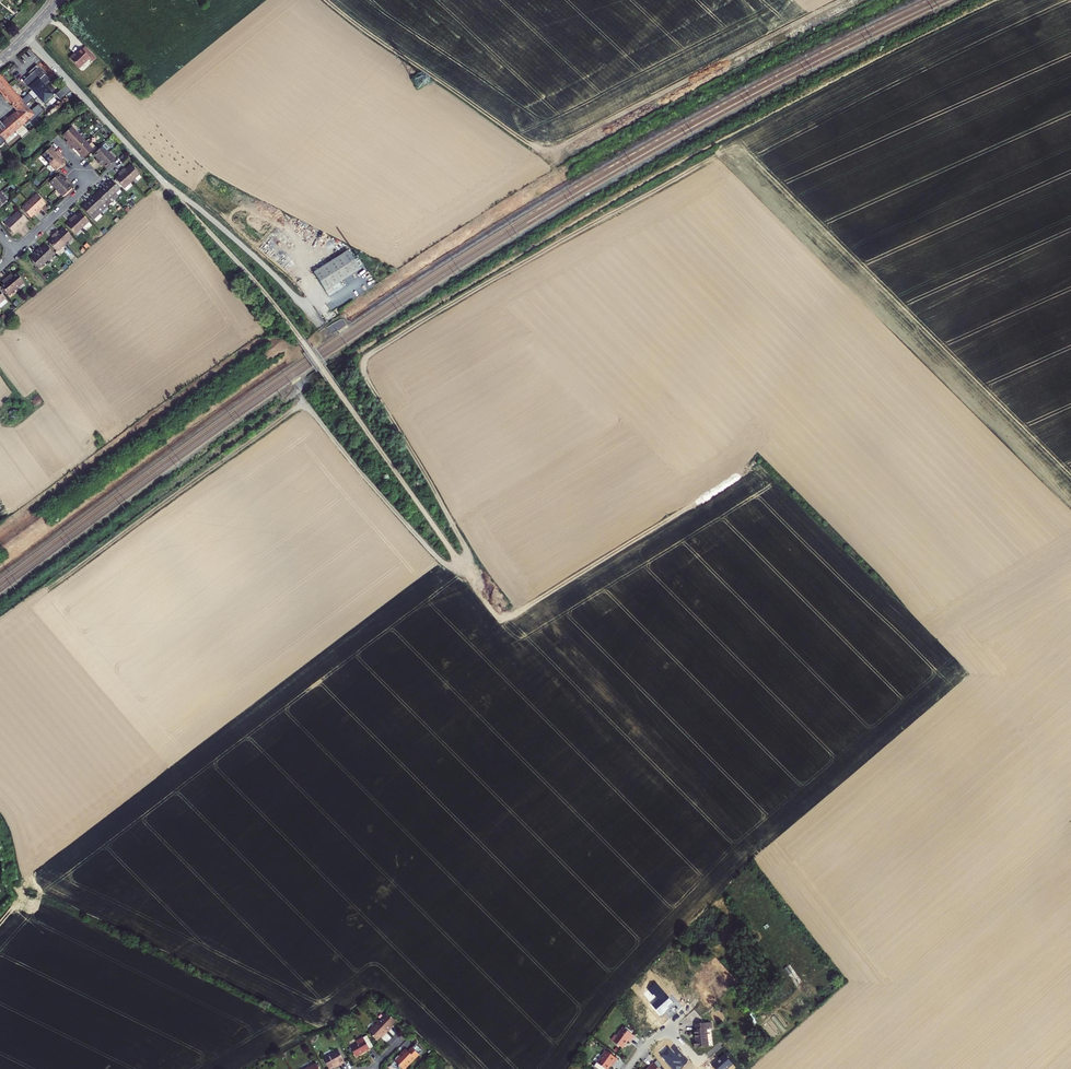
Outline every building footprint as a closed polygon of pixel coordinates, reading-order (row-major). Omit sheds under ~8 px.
[(97,58),(85,46),(82,50),(81,49),(76,54),(75,53),(70,58),(79,68),(90,58),(93,62),(97,58)] [(23,84),(45,108),(54,100),(43,88),(49,83),(38,70),(36,72),(35,70),(32,72),(28,76),(30,78),(23,84)] [(43,113),(37,107),(30,113),(25,108),(32,101),(28,97),(21,103),(0,81),(0,94),(4,98),(3,100),(5,102),(7,102),(18,114),(2,127),(0,125),(0,149),(5,144),(4,143),(28,122),(31,125),(43,113)] [(64,88),(54,97),(60,103),(70,94),(64,88)] [(66,144),(68,146),(79,137),(72,129),(63,137),(67,142),(66,144)] [(76,152),(85,144),(79,137),(68,146),(72,150),(73,148),(76,152)] [(88,147),(85,144),(76,152),(83,159),(92,151),(95,148),(91,144),(88,147)] [(91,155),(93,157),(97,161),(95,162),(98,165),(108,156),(106,153),(109,151),(103,144),(91,155)] [(49,164),(59,155),(57,152),(55,153),(51,148),(42,156),(49,164)] [(62,158),(59,155),(49,164),(56,172),(60,169),(64,165),(65,164),(61,160),(62,158)] [(105,170),(114,162),(108,156),(98,165),(100,168),(102,167),(105,170)] [(123,170),(120,172),(130,183),(138,176),(130,167),(125,171),(123,170)] [(130,183),(120,172),(117,175),(119,177),(114,181),(122,189),(130,183)] [(66,181),(63,178),(61,180),(58,176),(49,184),(55,190),(66,181)] [(66,181),(55,190),(61,197),(63,196),(70,190),(67,186),(69,184),(66,181)] [(103,188),(111,197),(114,200),(117,197),(114,194),(119,190),(110,181),(105,186),(103,183),(100,186),(103,188)] [(114,200),(111,197),(103,188),(95,195),(106,207),(114,200)] [(106,207),(95,195),(88,201),(99,214),(106,207)] [(27,203),(37,213),(40,210),(38,209),(43,204),(35,196),(27,203)] [(92,220),(99,214),(88,201),(81,208),(92,220)] [(37,213),(27,203),(20,210),(28,218),(32,215),(34,216),(37,213)] [(21,224),(24,221),(17,213),(10,219),(19,229),(23,226),(21,224)] [(71,217),(80,228),(88,221),(80,213),(76,217),(74,215),(71,217)] [(80,228),(71,217),(68,220),(69,222),(66,226),(74,234),(80,228)] [(19,229),(10,219),(3,225),(11,234),(15,230),(16,232),(19,229)] [(53,234),(63,244),(70,237),(62,229),(58,233),(56,231),(53,234)] [(55,251),(63,244),(53,234),(51,236),(52,238),(48,242),(55,251)] [(35,250),(44,261),(52,254),(44,245),(40,249),(38,247),(35,250)] [(44,261),(35,250),(32,253),(34,255),(29,259),(37,267),(44,261)] [(325,291),(360,269),(348,250),(313,272),(325,291)] [(8,279),(17,290),(25,283),(17,274),(14,277),(12,275),(8,279)] [(9,296),(17,290),(8,279),(4,282),(5,284),(2,287),(9,296)] [(348,325),(344,318),(329,327),(333,334),(348,325)] [(675,1005),(656,984),(649,990),(654,995),(659,1000),(652,1006),(661,1016),(666,1011),(665,1011),(668,1008),(669,1010),(675,1005)] [(389,1014),(380,1024),(389,1033),(393,1030),(392,1029),(398,1023),(389,1014)] [(709,1023),(694,1025),(695,1030),(694,1030),(695,1042),(694,1042),(694,1048),(707,1046),(706,1029),(709,1029),(709,1023)] [(389,1033),(380,1024),(371,1033),(379,1042),(385,1036),(386,1037),(389,1033)] [(615,1035),(611,1040),(623,1049),(626,1044),(625,1044),(627,1041),(630,1042),(634,1036),(623,1028),(617,1036),(615,1035)] [(369,1037),(365,1039),(371,1050),(375,1048),(369,1037)] [(357,1058),(371,1050),(365,1039),(358,1043),(359,1045),(353,1049),(357,1058)] [(403,1053),(404,1053),(402,1055),(399,1055),(396,1058),(396,1060),(395,1061),(399,1065),(399,1068),(403,1068),(404,1068),(405,1068),(424,1051),(417,1044),(409,1052),(406,1049),(403,1053)] [(669,1049),(661,1056),(673,1068),(682,1068),(683,1068),(680,1064),(682,1063),(669,1049)] [(340,1064),(341,1065),(346,1063),(339,1051),(324,1059),(330,1068),(331,1068),(334,1067),(340,1064)] [(597,1063),(605,1068),(608,1068),(611,1064),(613,1065),(617,1059),(606,1051),(597,1063)] [(725,1056),(717,1063),(716,1063),(712,1066),(714,1068),(728,1068),(733,1065),(725,1056)]
